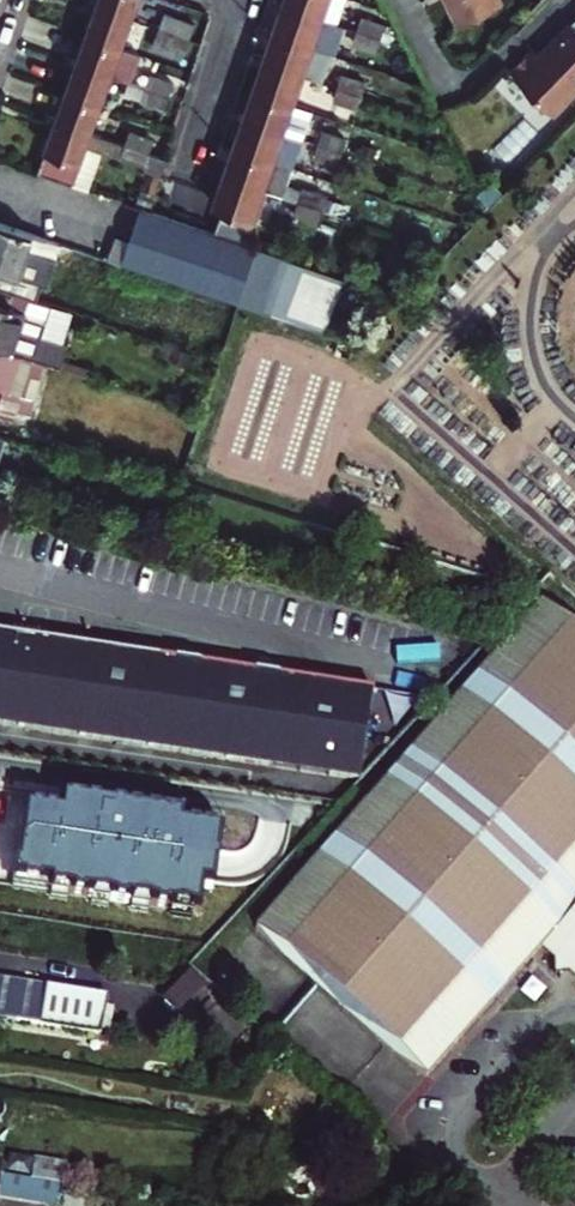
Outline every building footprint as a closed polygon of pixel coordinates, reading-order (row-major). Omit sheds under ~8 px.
[(136,4),(137,0),(99,0),(98,4),(131,16),(136,4)] [(327,0),(285,0),(283,6),(321,19),(327,0)] [(462,23),(504,3),(503,0),(450,0),(462,23)] [(87,33),(121,45),(131,16),(98,4),(87,33)] [(321,19),(283,6),(273,33),(329,52),(333,53),(342,27),(321,19)] [(164,28),(187,36),(191,24),(161,13),(157,25),(164,28)] [(360,19),(355,31),(379,39),(383,27),(360,19)] [(563,107),(574,94),(574,20),(573,22),(572,20),(539,55),(532,49),(518,64),(563,107)] [(180,54),(187,36),(164,28),(157,47),(180,54)] [(351,42),(375,50),(379,39),(355,31),(351,42)] [(121,45),(87,33),(77,62),(111,73),(128,80),(138,52),(121,45)] [(329,52),(273,33),(263,61),(302,74),(320,80),(329,52)] [(253,90),(292,103),(302,74),(263,61),(253,90)] [(111,73),(77,62),(67,89),(101,101),(111,73)] [(563,107),(518,64),(511,72),(556,114),(563,107)] [(149,73),(144,85),(166,93),(170,81),(149,73)] [(340,75),(336,86),(361,94),(364,84),(340,75)] [(140,98),(161,105),(166,93),(144,85),(140,98)] [(332,97),(356,106),(361,94),(336,86),(332,97)] [(101,101),(67,89),(57,118),(91,129),(101,101)] [(243,118),(301,137),(310,109),(292,103),(253,90),(243,118)] [(91,129),(57,118),(38,172),(71,184),(91,129)] [(290,167),(301,137),(243,118),(233,147),(290,167)] [(91,129),(71,184),(86,189),(106,135),(91,129)] [(129,130),(125,142),(146,149),(150,138),(129,130)] [(316,143),(342,151),(346,140),(320,131),(316,143)] [(141,166),(162,173),(167,156),(146,149),(125,142),(120,154),(143,162),(141,166)] [(342,151),(316,143),(312,155),(337,164),(342,151)] [(223,176),(262,190),(296,201),(300,191),(284,185),(290,167),(233,147),(223,176)] [(212,233),(243,244),(262,190),(223,176),(213,205),(221,208),(212,233)] [(296,201),(321,210),(325,200),(300,191),(296,201)] [(292,213),(316,222),(321,210),(296,201),(292,213)] [(243,244),(212,233),(151,212),(140,208),(119,265),(234,305),(258,314),(278,257),(243,244)] [(29,296),(36,299),(41,283),(47,285),(56,258),(54,258),(59,244),(33,235),(0,223),(0,287),(29,296)] [(14,353),(58,368),(61,359),(66,342),(40,333),(50,303),(36,299),(29,296),(0,287),(0,348),(14,353)] [(14,353),(0,348),(0,406),(1,403),(4,388),(14,353)] [(61,359),(58,368),(90,378),(93,370),(61,359)] [(0,468),(10,434),(0,431),(0,468)] [(574,981),(574,633),(539,601),(250,923),(418,1074),(535,945),(548,956),(549,971),(562,969),(574,981)] [(367,689),(277,675),(267,673),(0,632),(0,720),(353,774),(367,689)] [(181,812),(59,793),(57,809),(22,804),(11,881),(46,886),(45,888),(197,911),(201,885),(211,887),(220,827),(180,821),(181,812)] [(100,1033),(106,996),(0,980),(0,1017),(100,1033)] [(300,1007),(278,1034),(293,1046),(315,1020),(300,1007)] [(46,1178),(50,1157),(20,1152),(17,1173),(46,1178)] [(1,1171),(0,1177),(0,1193),(43,1200),(46,1178),(17,1173),(1,1171)]
